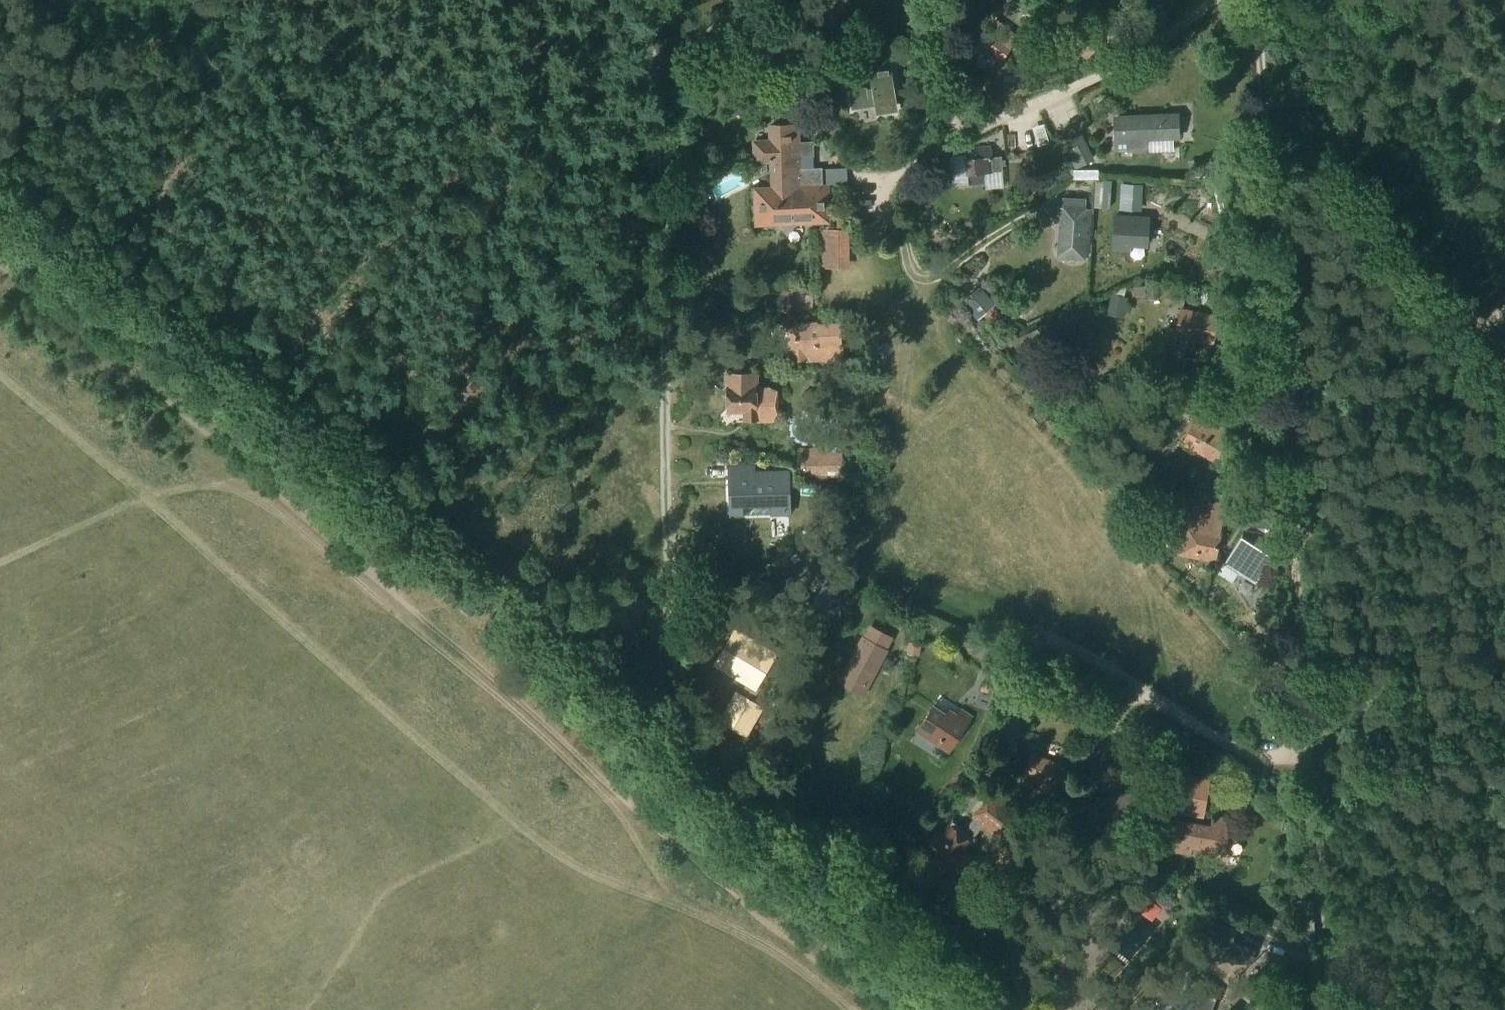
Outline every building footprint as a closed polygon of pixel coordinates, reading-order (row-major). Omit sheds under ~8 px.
[(754,0),(739,1),(740,15),(755,14),(754,0)] [(1004,11),(1019,9),(1018,0),(1003,0),(1004,11)] [(1022,15),(1036,13),(1034,0),(1020,0),(1022,15)] [(1113,8),(1121,4),(1119,0),(1108,0),(1113,8)] [(975,46),(998,64),(1018,37),(995,19),(975,46)] [(924,21),(916,28),(923,35),(930,28),(924,21)] [(1103,38),(1078,21),(1062,41),(1088,60),(1103,38)] [(870,87),(849,90),(851,107),(873,104),(874,114),(895,110),(889,68),(868,72),(870,87)] [(1118,150),(1141,150),(1141,138),(1176,137),(1175,116),(1117,118),(1118,150)] [(796,144),(796,124),(770,125),(771,142),(755,143),(755,160),(772,160),(772,170),(811,169),(811,168),(810,143),(796,144)] [(1064,140),(1075,164),(1088,157),(1077,134),(1064,140)] [(1055,145),(1044,149),(1050,164),(1060,160),(1055,145)] [(963,148),(964,159),(965,175),(967,175),(968,185),(984,183),(983,173),(984,173),(1001,171),(1000,156),(992,157),(991,146),(963,148)] [(1214,162),(1203,162),(1203,177),(1214,177),(1214,162)] [(1047,170),(1054,185),(1069,178),(1069,176),(1063,163),(1047,170)] [(824,220),(822,167),(811,168),(811,169),(772,170),(773,191),(757,191),(758,221),(811,220),(824,220)] [(1103,181),(1101,209),(1109,209),(1111,182),(1103,181)] [(1142,185),(1121,184),(1120,209),(1141,210),(1142,185)] [(1056,206),(1055,225),(1060,225),(1058,251),(1090,253),(1092,209),(1085,208),(1085,199),(1062,197),(1062,207),(1056,206)] [(1114,214),(1111,251),(1132,252),(1132,247),(1148,248),(1150,217),(1114,214)] [(837,226),(847,226),(847,215),(837,215),(837,226)] [(847,257),(847,231),(820,231),(821,300),(823,300),(823,313),(846,312),(846,300),(845,300),(845,284),(898,283),(897,256),(847,257)] [(812,311),(812,303),(813,284),(787,283),(787,302),(795,303),(795,310),(812,311)] [(1158,285),(1146,285),(1146,299),(1158,299),(1158,285)] [(963,303),(979,320),(995,305),(980,288),(963,303)] [(1114,295),(1110,316),(1124,319),(1129,298),(1114,295)] [(1175,335),(1173,344),(1191,348),(1193,340),(1213,344),(1219,316),(1181,308),(1174,335),(1175,335)] [(807,326),(807,323),(797,323),(798,360),(839,359),(838,325),(807,326)] [(1196,367),(1194,377),(1204,378),(1206,369),(1196,367)] [(757,397),(756,371),(725,372),(726,414),(746,413),(746,424),(771,423),(771,411),(775,411),(775,396),(757,397)] [(1180,391),(1200,402),(1208,386),(1189,376),(1180,391)] [(1130,378),(1115,383),(1119,394),(1134,389),(1130,378)] [(1201,407),(1180,444),(1198,453),(1218,416),(1201,407)] [(1218,416),(1198,453),(1216,462),(1227,441),(1236,426),(1219,417),(1218,416)] [(802,461),(844,460),(844,440),(822,440),(822,448),(802,448),(802,461)] [(803,480),(845,479),(844,460),(802,461),(803,480)] [(732,485),(730,485),(730,502),(742,502),(743,514),(789,513),(788,472),(754,473),(754,463),(732,464),(732,485)] [(1189,523),(1184,522),(1177,554),(1216,563),(1223,531),(1221,530),(1226,505),(1194,498),(1189,523)] [(1242,511),(1239,524),(1259,527),(1261,514),(1242,511)] [(1230,564),(1253,578),(1252,579),(1253,579),(1271,550),(1270,550),(1268,553),(1239,535),(1241,531),(1240,531),(1233,542),(1222,560),(1223,561),(1224,560),(1230,564)] [(820,590),(812,606),(839,620),(840,600),(820,590)] [(863,696),(888,650),(894,637),(870,624),(864,637),(860,635),(836,682),(863,696)] [(753,700),(759,689),(757,688),(777,653),(733,628),(713,664),(746,682),(740,692),(736,690),(719,720),(746,735),(763,706),(753,700)] [(912,654),(914,643),(908,642),(905,652),(912,654)] [(920,645),(914,643),(912,654),(918,655),(920,645)] [(969,721),(949,708),(946,712),(932,703),(914,731),(949,753),(969,721)] [(990,724),(987,736),(995,739),(999,727),(990,724)] [(1059,762),(1030,752),(1018,783),(1028,787),(1027,790),(1037,794),(1038,791),(1045,794),(1043,800),(1051,803),(1064,767),(1058,765),(1059,762)] [(1181,775),(1175,811),(1202,816),(1208,779),(1181,775)] [(1117,795),(1097,795),(1097,821),(1107,821),(1107,836),(1133,835),(1133,823),(1140,823),(1139,792),(1117,792),(1117,795)] [(999,838),(1017,814),(989,793),(971,816),(999,838)] [(1164,817),(1159,848),(1176,850),(1175,853),(1190,855),(1191,849),(1224,854),(1230,819),(1211,816),(1210,825),(1181,820),(1164,817)] [(974,838),(953,822),(944,834),(936,828),(919,850),(955,877),(972,855),(966,850),(974,838)] [(1016,885),(1017,847),(1000,847),(999,847),(998,866),(996,866),(994,866),(994,884),(995,884),(1016,885)] [(1056,892),(1050,906),(1063,912),(1069,897),(1056,892)] [(1213,920),(1203,962),(1230,968),(1243,933),(1213,920)] [(1214,1000),(1205,992),(1193,1005),(1189,1009),(1212,1009),(1214,1000)]
